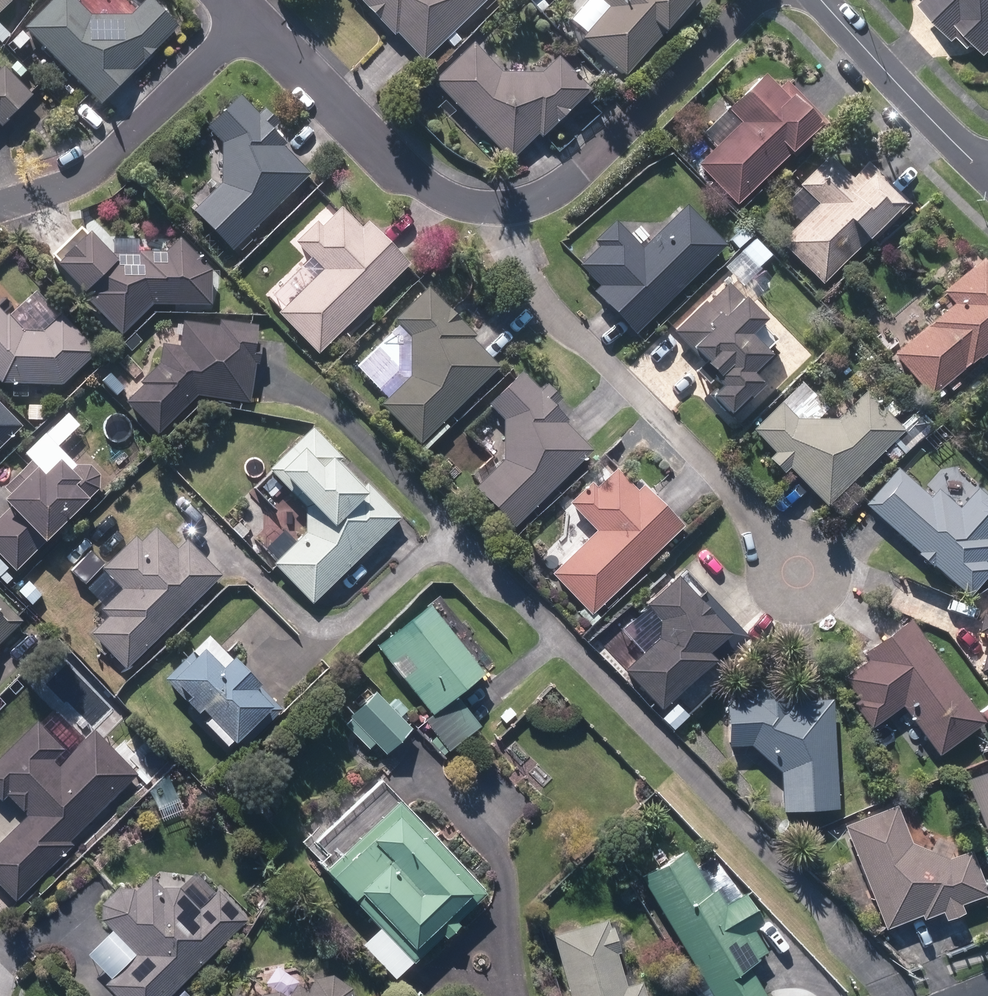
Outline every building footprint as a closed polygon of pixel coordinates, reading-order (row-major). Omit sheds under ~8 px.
[(14,0),(0,0),(0,14),(14,0)] [(102,105),(178,28),(150,0),(146,0),(131,15),(88,15),(73,0),(53,0),(25,28),(102,105)] [(424,65),(492,0),(356,0),(393,39),(396,36),(424,65)] [(625,80),(698,0),(595,0),(594,1),(609,14),(583,42),(625,80)] [(935,1),(926,10),(959,44),(963,39),(975,52),(980,47),(987,55),(987,0),(934,0),(935,1)] [(2,44),(9,36),(0,26),(0,42),(2,44)] [(12,41),(20,49),(30,40),(22,32),(12,41)] [(435,87),(514,163),(538,138),(544,143),(590,94),(557,63),(545,76),(503,77),(473,48),(435,87)] [(1,125),(32,95),(5,66),(0,71),(0,124),(1,125)] [(708,185),(735,214),(742,207),(738,203),(824,119),(787,80),(779,88),(764,72),(703,132),(716,145),(698,163),(714,179),(708,185)] [(612,89),(620,96),(625,91),(617,84),(612,89)] [(194,211),(232,250),(310,175),(284,148),(288,144),(273,129),(279,124),(264,109),(259,114),(241,94),(207,127),(222,142),(221,184),(194,211)] [(781,240),(824,282),(902,202),(864,164),(851,177),(828,154),(799,184),(818,203),(781,240)] [(594,291),(635,333),(726,244),(686,204),(642,247),(615,219),(595,239),(601,246),(582,264),(602,284),(594,291)] [(279,314),(318,354),(409,265),(368,222),(362,228),(341,207),(322,227),(316,221),(294,242),(304,252),(265,290),(284,310),(279,314)] [(731,239),(738,246),(749,236),(742,229),(731,239)] [(82,295),(121,336),(153,305),(210,306),(211,271),(180,238),(163,254),(138,254),(138,241),(111,240),(110,254),(89,232),(56,264),(85,293),(82,295)] [(726,266),(744,284),(760,268),(758,266),(770,255),(754,238),(726,266)] [(931,395),(946,383),(952,390),(960,383),(954,376),(987,346),(987,264),(981,256),(942,289),(953,302),(894,353),(931,395)] [(711,392),(728,410),(746,394),(748,396),(762,383),(750,369),(769,353),(765,348),(775,339),(759,321),(764,317),(745,296),(743,297),(730,282),(707,304),(706,302),(675,330),(714,372),(713,373),(721,383),(711,392)] [(383,405),(421,444),(499,367),(471,340),(475,336),(428,288),(396,320),(412,336),(411,377),(383,405)] [(63,385),(96,354),(61,316),(44,332),(23,332),(0,308),(0,381),(4,384),(63,385)] [(127,403),(158,435),(196,396),(250,404),(255,365),(259,366),(261,348),(254,347),(257,326),(219,321),(218,327),(183,322),(181,346),(162,344),(159,365),(141,383),(144,387),(127,403)] [(892,336),(896,340),(902,340),(906,336),(907,329),(903,325),(896,325),(892,330),(892,336)] [(335,342),(340,348),(347,343),(341,337),(335,342)] [(477,488),(515,527),(592,451),(566,424),(569,421),(555,407),(561,400),(547,385),(540,392),(521,372),(489,403),(506,420),(506,460),(477,488)] [(103,381),(116,396),(123,389),(110,375),(103,381)] [(886,387),(894,395),(900,389),(891,381),(886,387)] [(790,465),(827,505),(883,452),(885,454),(881,457),(888,464),(892,461),(895,464),(933,426),(921,413),(904,429),(868,391),(839,418),(796,417),(781,401),(753,427),(777,451),(770,458),(784,471),(790,465)] [(19,422),(0,404),(0,440),(19,422)] [(28,422),(44,422),(44,407),(29,407),(28,422)] [(99,417),(107,426),(117,416),(109,407),(99,417)] [(15,571),(98,490),(98,476),(89,468),(77,467),(58,447),(78,428),(68,416),(47,437),(44,434),(23,454),(31,462),(4,488),(8,492),(3,497),(12,506),(0,517),(0,555),(15,571)] [(482,434),(488,436),(494,433),(495,428),(493,422),(487,420),(482,423),(480,428),(482,434)] [(274,565),(312,604),(401,518),(370,487),(365,492),(337,463),(342,458),(313,428),(269,471),(306,508),(292,521),(306,534),(274,565)] [(969,595),(987,574),(987,563),(985,560),(987,556),(987,495),(978,486),(959,508),(938,489),(931,497),(897,467),(866,503),(969,595)] [(552,574),(593,615),(683,527),(643,487),(638,492),(615,469),(596,488),(590,482),(569,503),(596,531),(552,574)] [(950,493),(957,496),(964,493),(968,486),(965,479),(958,476),(951,479),(948,485),(950,493)] [(265,490),(273,498),(282,489),(273,481),(265,490)] [(277,500),(287,510),(295,502),(286,492),(277,500)] [(233,530),(242,539),(248,533),(239,523),(233,530)] [(503,535),(511,544),(519,536),(511,527),(503,535)] [(91,634),(126,670),(221,576),(187,541),(177,551),(156,528),(142,542),(136,535),(101,569),(122,589),(101,609),(109,617),(91,634)] [(272,550),(278,551),(283,546),(284,540),(280,535),(273,534),(268,538),(268,545),(272,550)] [(6,585),(11,580),(4,573),(0,578),(0,580),(6,585)] [(674,573),(644,601),(659,617),(658,636),(624,668),(660,705),(711,658),(703,649),(726,628),(674,573)] [(41,594),(26,578),(16,589),(31,604),(41,594)] [(22,621),(0,599),(0,643),(22,621)] [(379,650),(432,715),(484,674),(431,609),(379,650)] [(983,614),(979,630),(987,632),(987,615),(983,614)] [(902,704),(938,754),(984,720),(910,618),(865,652),(870,658),(844,677),(860,698),(854,703),(871,727),(902,704)] [(203,723),(224,745),(231,739),(233,741),(270,707),(254,689),(259,685),(233,657),(231,659),(208,635),(190,651),(193,654),(166,678),(198,711),(202,707),(210,716),(203,723)] [(780,770),(783,810),(839,807),(833,699),(793,701),(793,696),(774,696),(773,688),(753,689),(754,698),(726,699),(728,745),(751,744),(780,770)] [(375,743),(386,755),(411,729),(375,693),(350,718),(352,721),(346,727),(369,749),(375,743)] [(17,903),(74,846),(70,842),(138,776),(93,731),(60,764),(56,759),(65,751),(37,722),(0,759),(0,801),(1,802),(7,797),(28,817),(0,845),(0,886),(17,903)] [(909,743),(915,747),(921,745),(924,739),(922,733),(917,730),(911,732),(907,738),(909,743)] [(222,750),(229,758),(239,750),(232,742),(222,750)] [(144,760),(154,771),(163,763),(153,752),(144,760)] [(987,836),(987,771),(966,781),(987,836)] [(852,801),(856,811),(866,808),(862,797),(852,801)] [(339,850),(322,866),(407,958),(479,888),(395,798),(339,850)] [(847,825),(886,928),(922,915),(923,918),(943,910),(945,917),(964,910),(961,903),(987,893),(970,849),(948,857),(910,840),(897,806),(847,825)] [(713,995),(766,995),(748,967),(769,955),(754,931),(764,925),(745,895),(727,906),(717,890),(712,894),(686,851),(642,878),(713,995)] [(116,995),(170,995),(246,922),(217,892),(199,910),(180,889),(163,890),(150,877),(135,893),(132,890),(119,891),(101,908),(101,919),(136,955),(106,986),(116,995)] [(571,995),(645,995),(641,983),(627,987),(617,955),(620,955),(612,928),(610,929),(607,921),(553,937),(571,995)] [(352,988),(336,977),(313,981),(306,991),(297,984),(289,995),(353,995),(352,988)]
